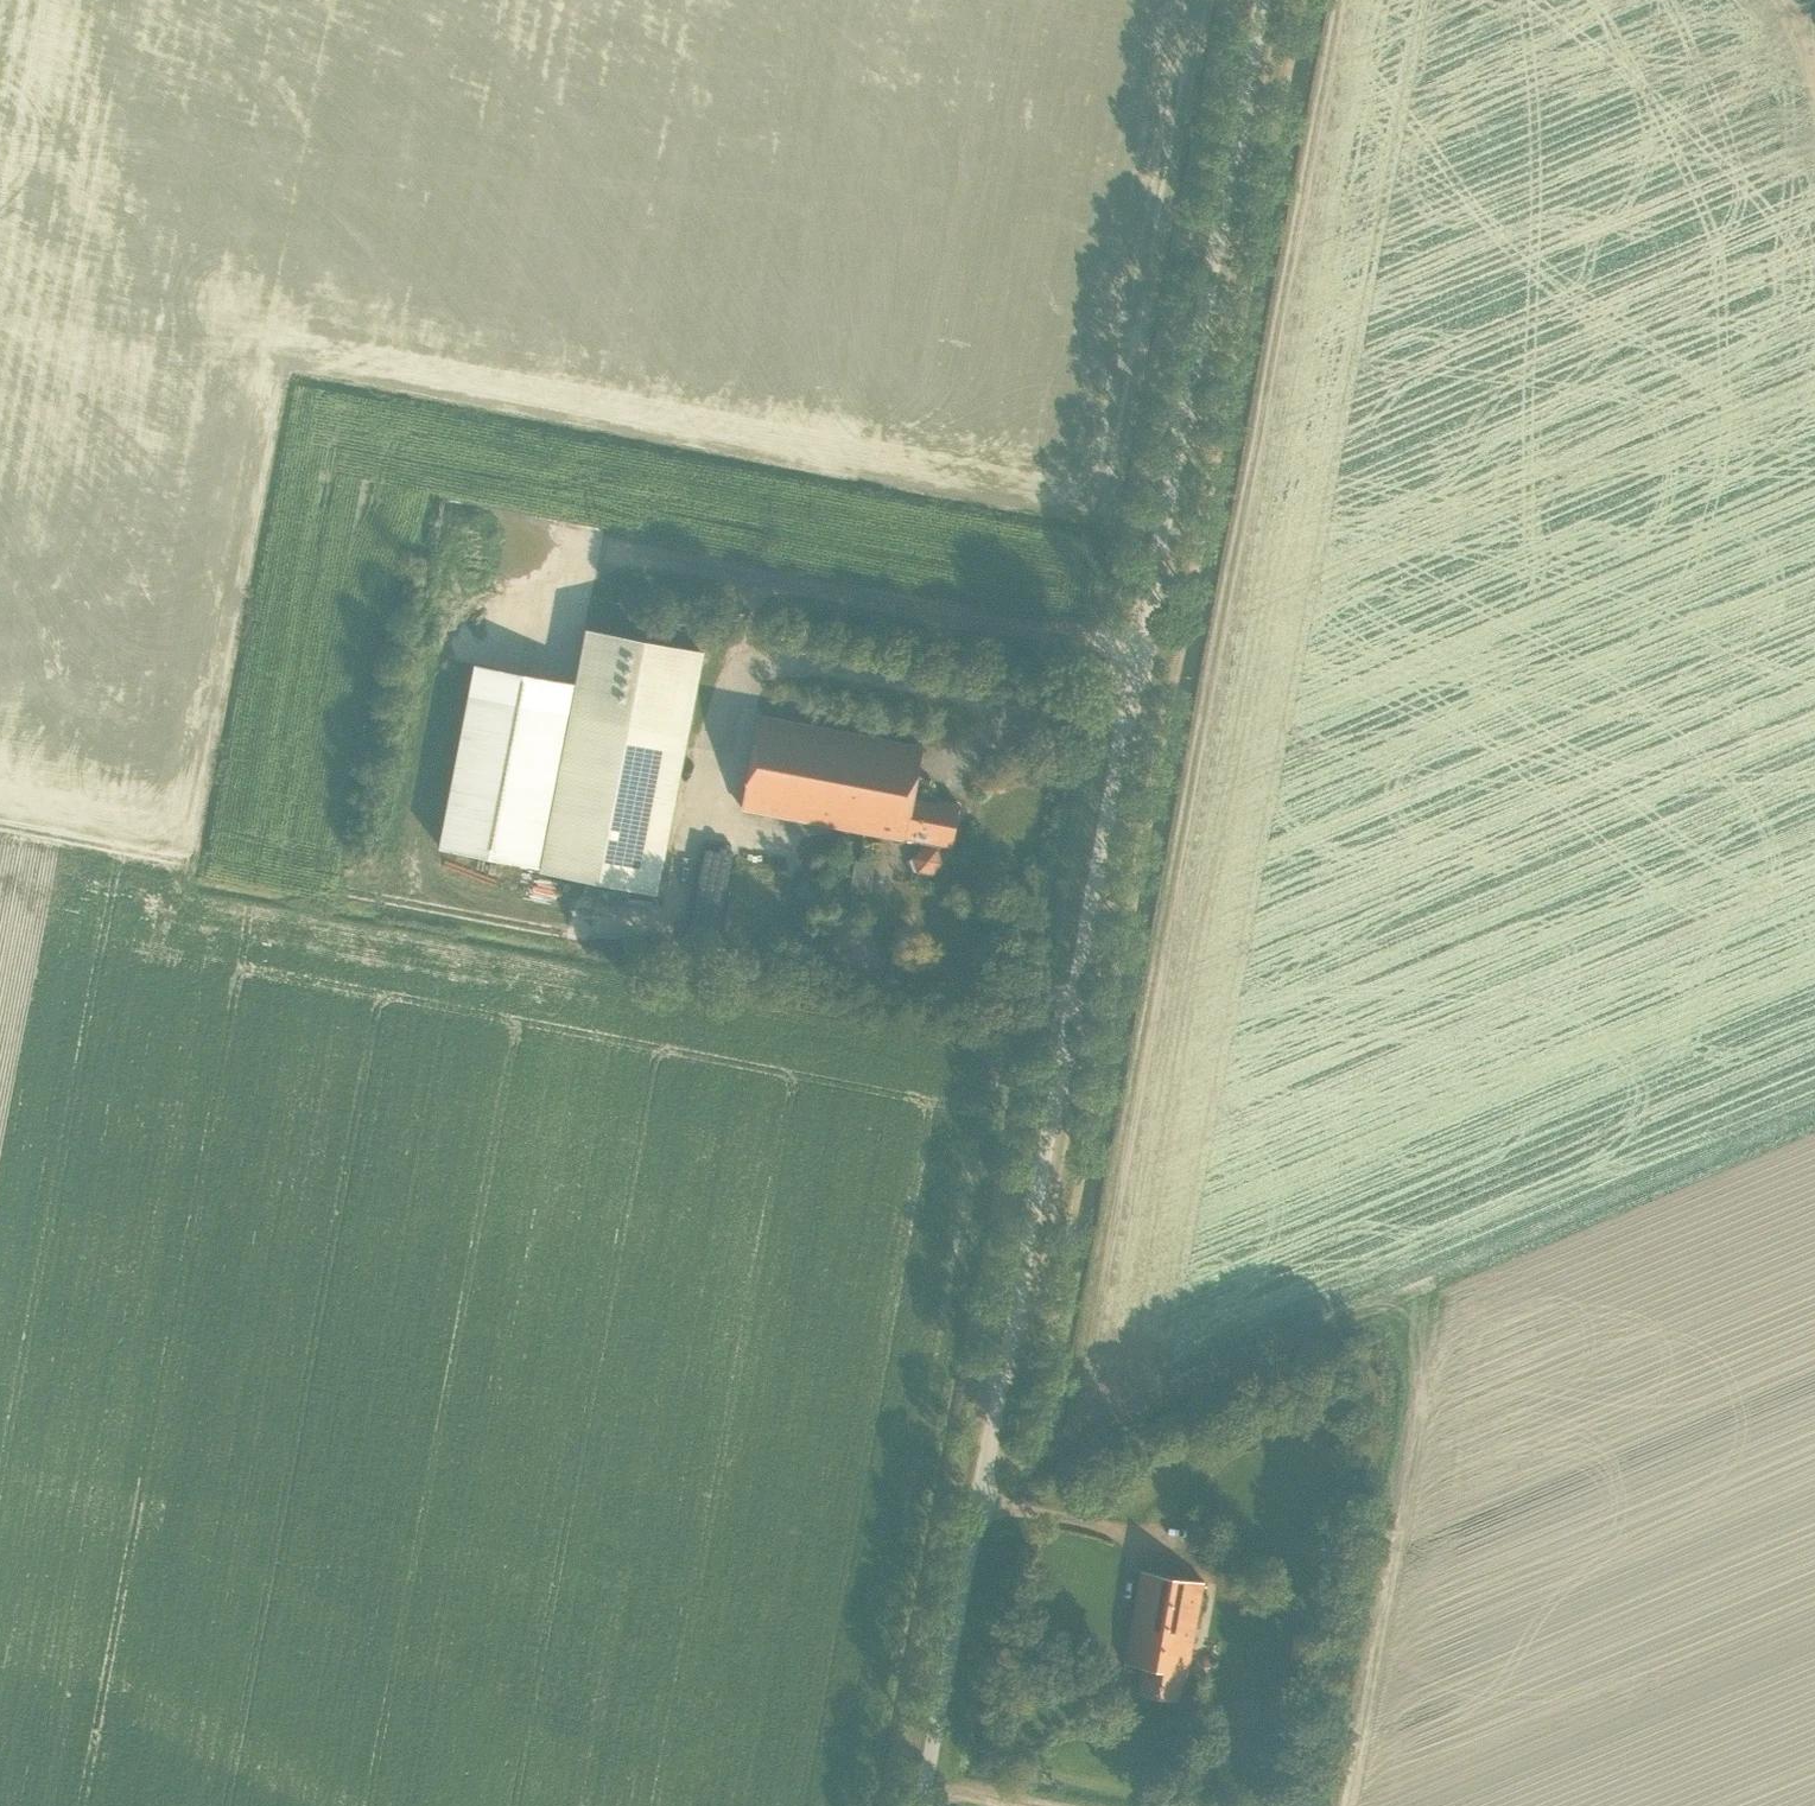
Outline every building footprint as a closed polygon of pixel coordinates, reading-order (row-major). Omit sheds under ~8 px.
[(576,683),(477,664),(439,851),(659,895),(706,652),(587,628),(576,683)] [(960,806),(915,796),(924,746),(760,715),(743,809),(907,841),(908,837),(926,840),(924,845),(915,858),(920,870),(935,873),(943,864),(938,848),(939,843),(953,847),(960,806)] [(840,884),(861,886),(863,856),(842,855),(840,884)] [(1140,1694),(1181,1701),(1184,1681),(1188,1681),(1207,1584),(1141,1570),(1124,1663),(1145,1667),(1140,1694)]
